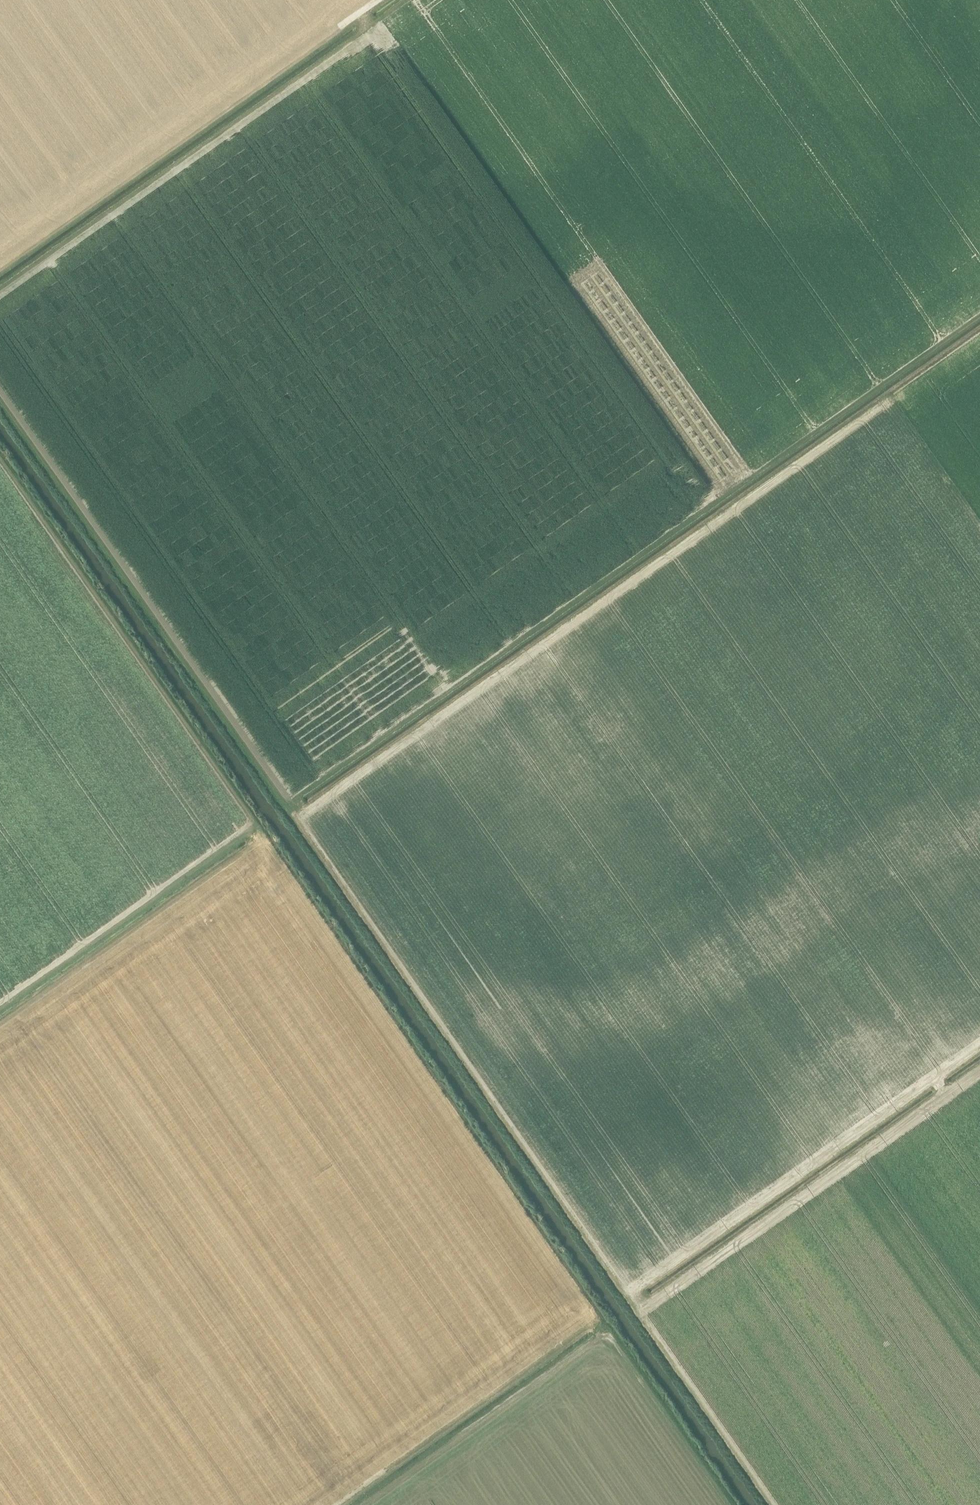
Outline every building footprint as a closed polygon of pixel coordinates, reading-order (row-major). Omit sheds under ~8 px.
[(964,1106),(974,1100),(970,1095),(960,1101),(964,1106)]
